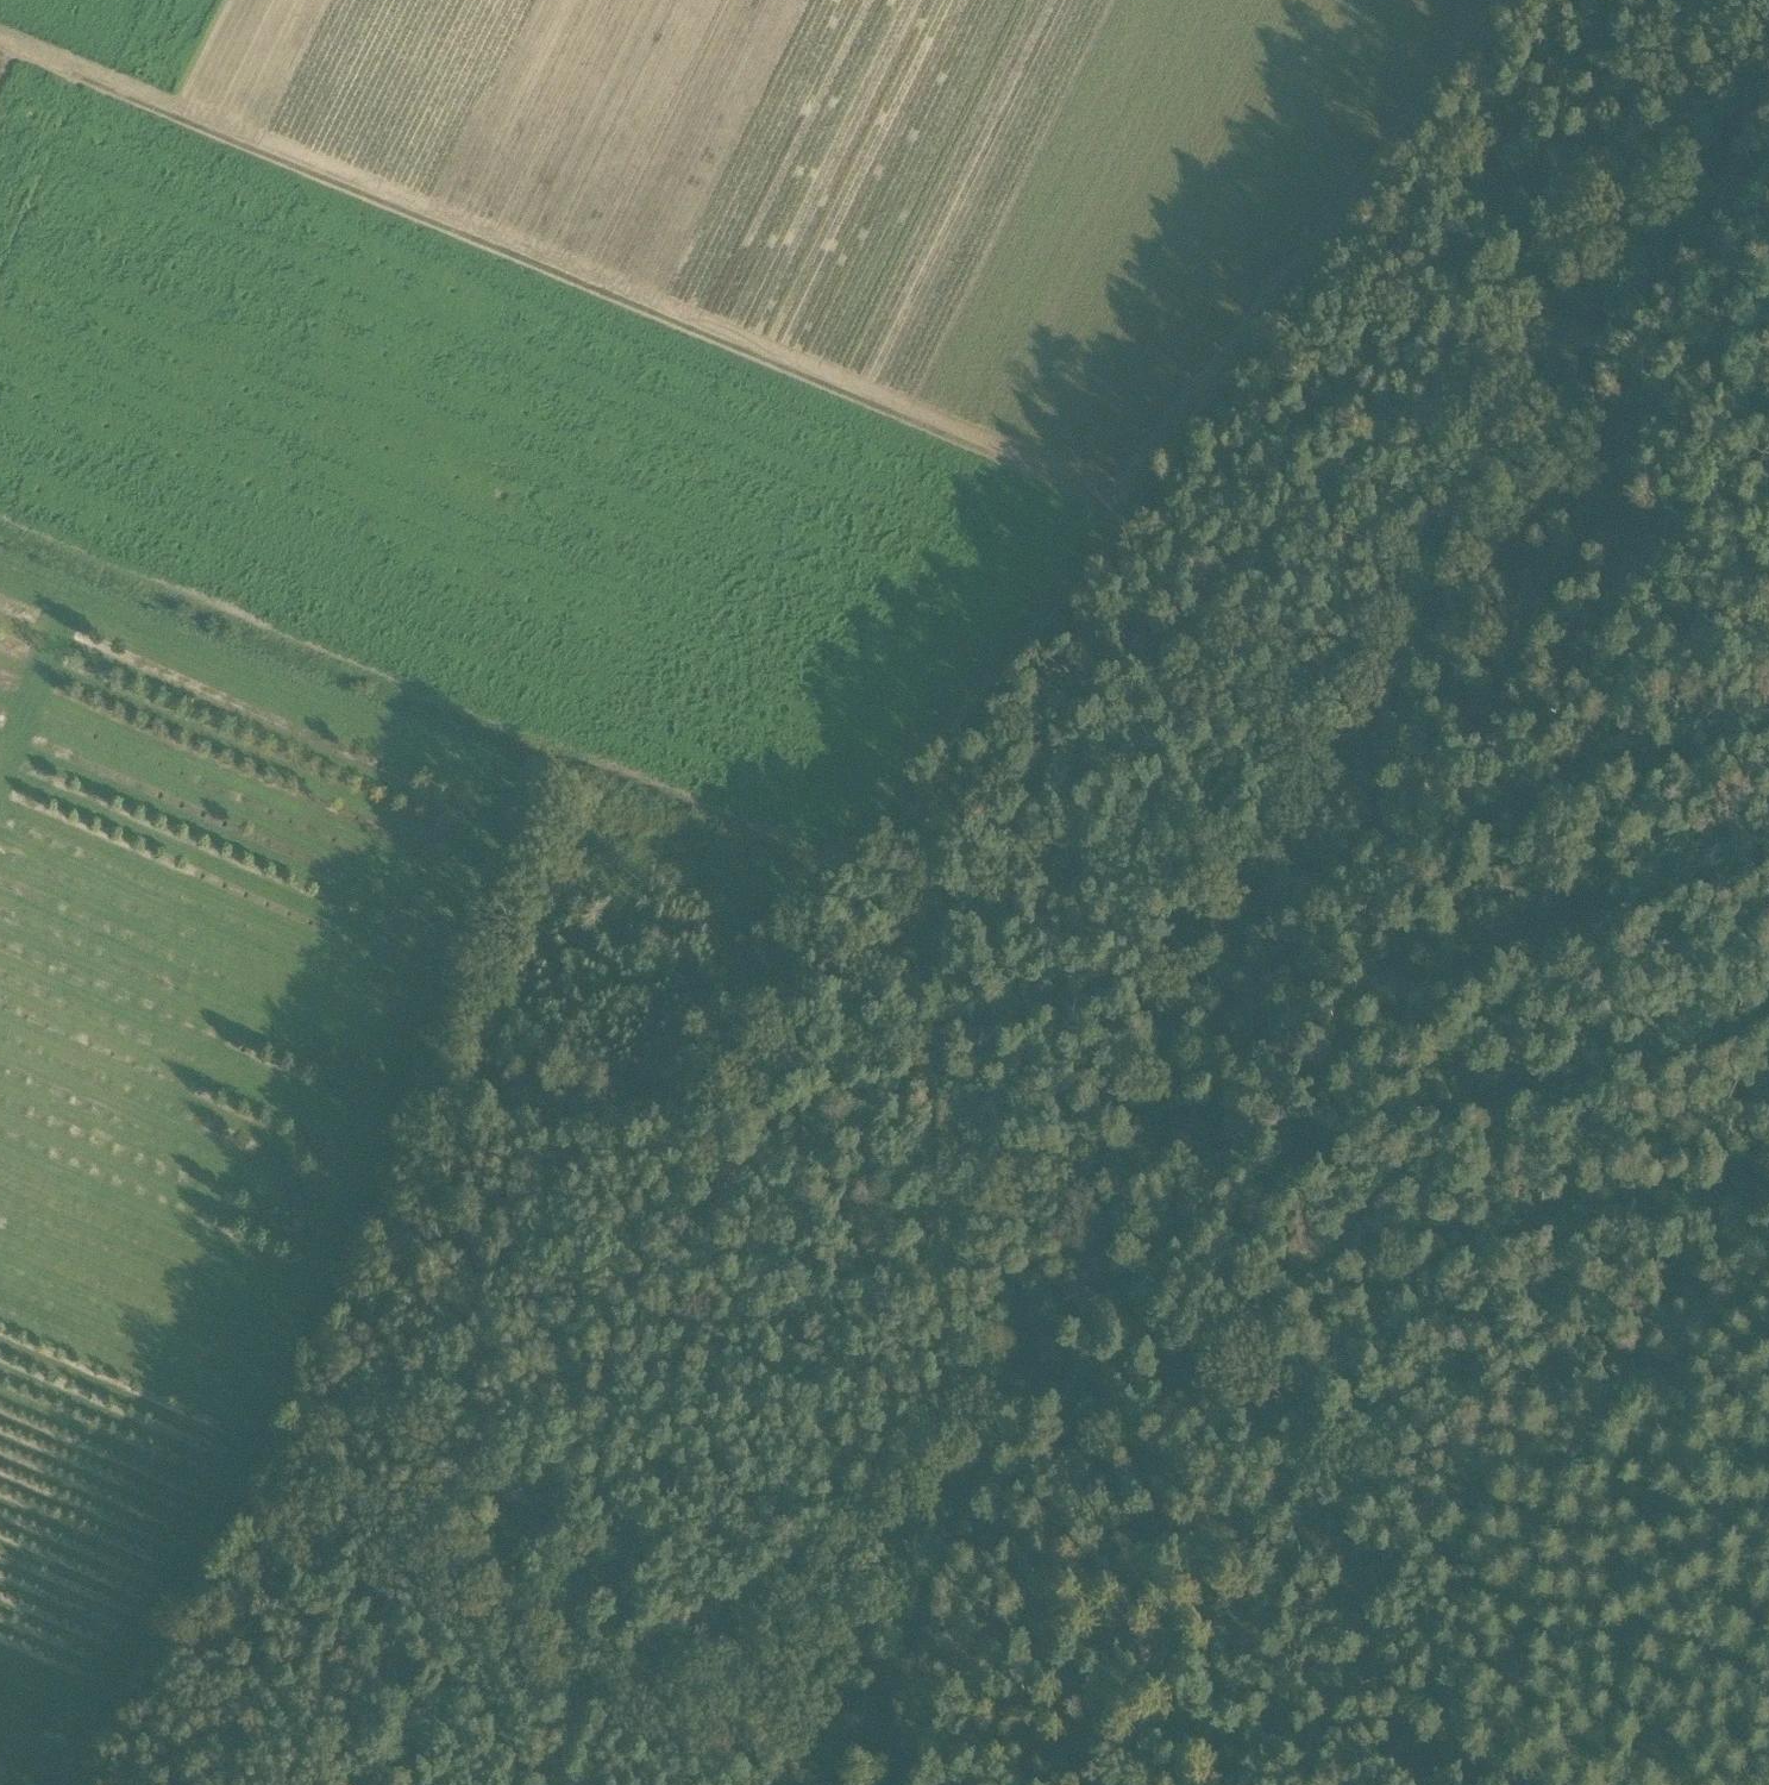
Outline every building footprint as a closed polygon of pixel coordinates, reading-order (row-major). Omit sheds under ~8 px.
[(934,769),(930,771),(928,775),(930,779),(942,785),(948,775),(934,769)]
